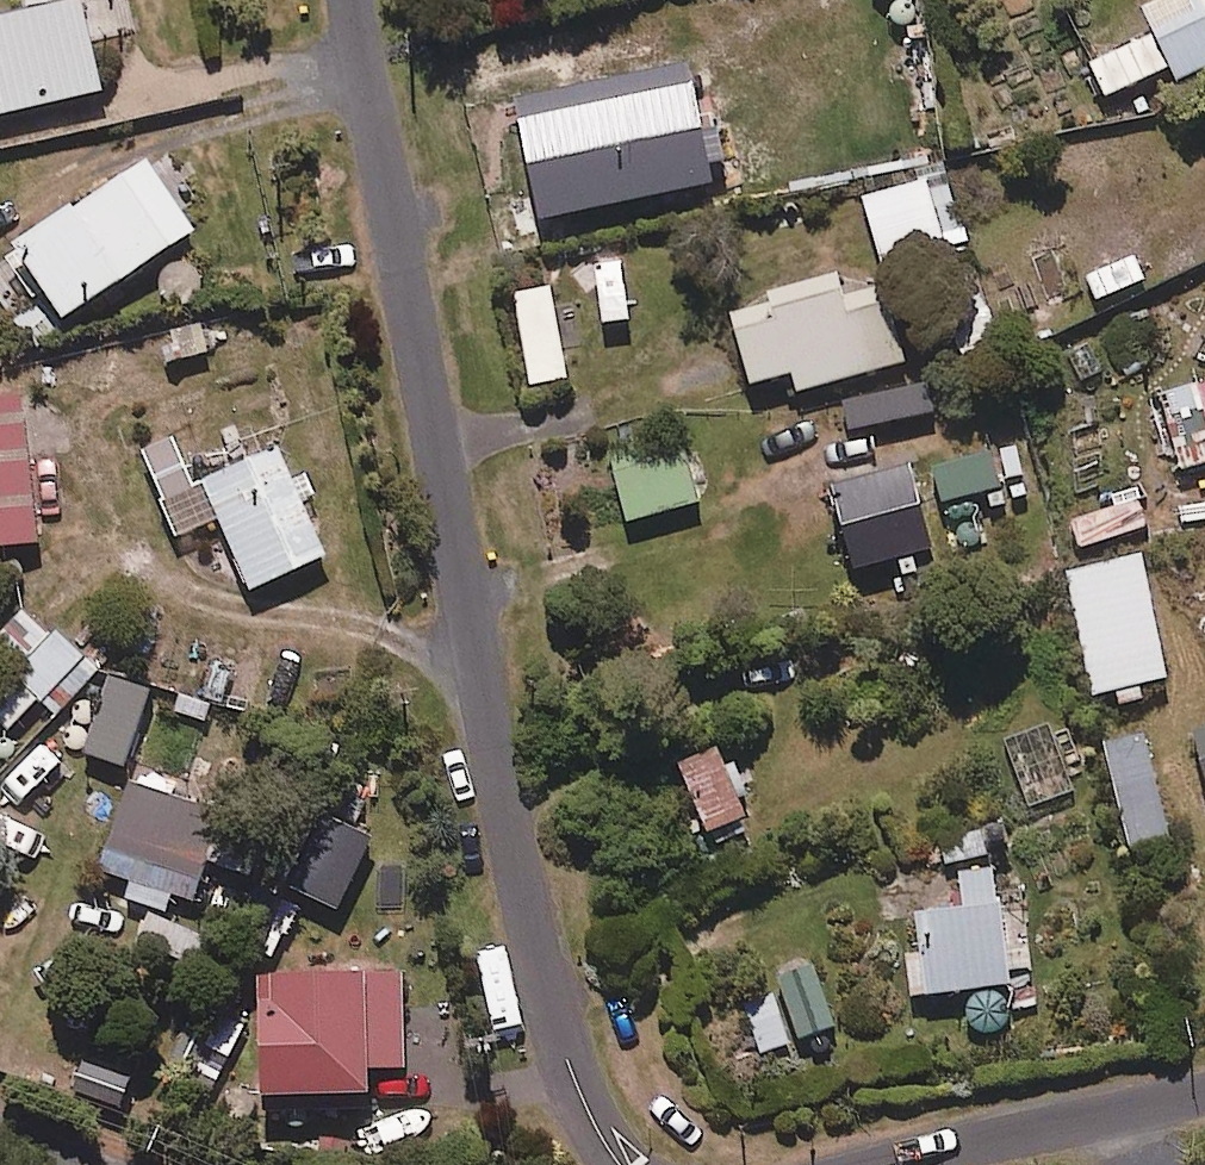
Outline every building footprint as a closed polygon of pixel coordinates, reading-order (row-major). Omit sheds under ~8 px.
[(124,0),(28,0),(31,16),(0,23),(0,117),(105,94),(92,36),(130,28),(124,0)] [(1147,9),(1158,32),(1072,72),(1091,112),(1176,72),(1183,87),(1204,76),(1204,0),(1167,0),(1147,9)] [(762,135),(712,63),(619,127),(648,170),(691,141),(704,159),(736,137),(744,148),(762,135)] [(198,233),(150,165),(16,259),(63,327),(198,233)] [(995,353),(947,177),(868,199),(892,287),(904,284),(922,353),(961,342),(967,361),(995,353)] [(1082,289),(1071,247),(1033,258),(1044,299),(1082,289)] [(206,266),(165,266),(165,309),(206,309),(206,266)] [(901,366),(876,277),(737,315),(757,386),(798,375),(803,393),(901,366)] [(570,377),(566,290),(524,292),(528,379),(570,377)] [(1165,399),(1187,472),(1204,466),(1204,387),(1165,399)] [(0,396),(0,550),(40,546),(25,394),(0,396)] [(224,522),(207,482),(198,486),(175,432),(142,446),(182,539),(224,522)] [(207,482),(224,522),(253,592),(328,560),(282,451),(207,482)] [(690,455),(619,472),(630,522),(702,505),(690,455)] [(1007,492),(1000,456),(939,469),(946,504),(1007,492)] [(937,549),(917,471),(840,491),(859,569),(937,549)] [(1170,682),(1145,559),(1072,574),(1097,697),(1170,682)] [(0,636),(0,676),(5,681),(0,686),(0,723),(11,734),(44,700),(62,717),(102,675),(29,606),(0,636)] [(155,695),(99,682),(54,739),(136,763),(155,695)] [(1172,839),(1149,738),(1110,747),(1133,848),(1172,839)] [(753,823),(720,746),(682,762),(715,839),(753,823)] [(225,818),(134,787),(105,873),(135,883),(129,900),(169,914),(176,892),(197,899),(225,818)] [(945,836),(949,868),(997,862),(993,830),(945,836)] [(1009,990),(999,869),(962,872),(966,914),(909,919),(915,997),(1009,990)] [(207,937),(153,912),(140,943),(193,967),(207,937)] [(839,1029),(824,967),(783,977),(799,1039),(839,1029)] [(405,1085),(399,989),(264,996),(270,1117),(373,1111),(372,1087),(405,1085)]
